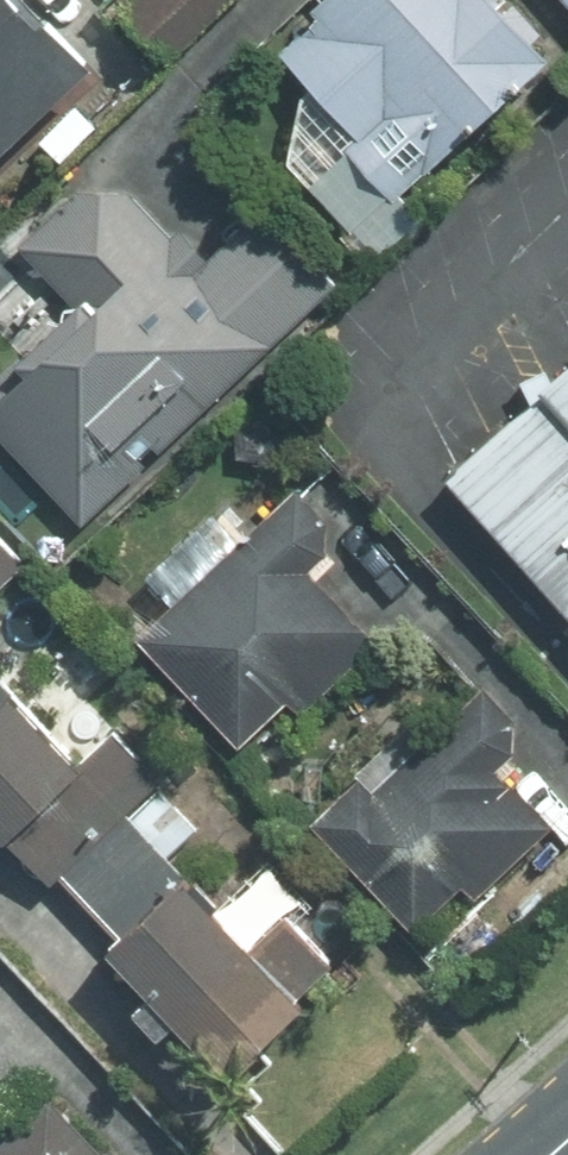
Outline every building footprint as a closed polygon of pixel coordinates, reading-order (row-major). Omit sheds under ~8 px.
[(26,0),(0,0),(0,151),(90,71),(26,0)] [(130,7),(180,57),(238,0),(137,0),(130,7)] [(513,0),(327,0),(301,25),(333,58),(297,178),(374,259),(567,73),(567,58),(513,0)] [(3,404),(90,499),(328,283),(259,208),(204,259),(143,191),(92,187),(30,243),(98,317),(3,404)] [(457,472),(567,598),(567,378),(457,472)] [(343,516),(310,480),(145,626),(258,753),(391,636),(324,561),(337,549),(343,516)] [(0,503),(0,610),(53,561),(0,503)] [(246,1081),(370,968),(272,862),(227,903),(177,849),(202,826),(118,733),(88,760),(0,663),(0,813),(246,1081)] [(545,737),(486,670),(323,814),(432,938),(558,828),(507,771),(545,737)] [(61,1102),(0,1154),(108,1154),(61,1102)]
